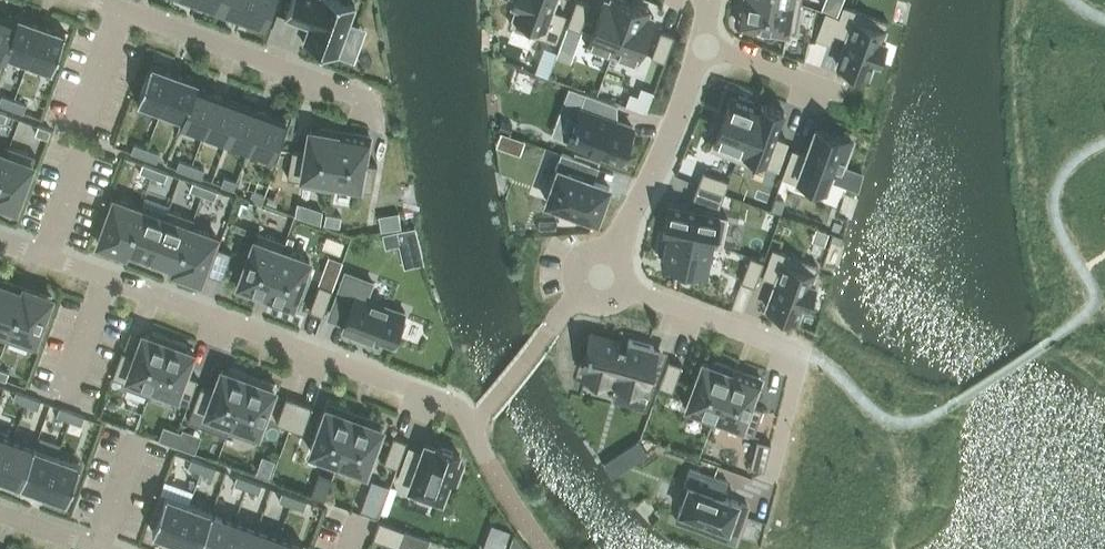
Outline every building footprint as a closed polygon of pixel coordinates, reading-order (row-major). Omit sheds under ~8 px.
[(205,3),(219,8),(222,0),(197,0),(205,3)] [(219,8),(233,14),(233,13),(242,16),(248,0),(222,0),(219,8)] [(242,16),(250,19),(250,20),(264,25),(264,24),(265,25),(274,0),(248,0),(242,16)] [(285,18),(310,27),(303,44),(337,56),(338,54),(353,59),(364,29),(349,23),(355,6),(339,0),(291,0),(285,18)] [(511,25),(556,41),(565,15),(552,10),(555,0),(515,0),(513,5),(517,6),(511,25)] [(567,26),(580,30),(590,4),(579,0),(576,0),(567,26)] [(586,47),(611,56),(631,2),(624,0),(611,0),(611,1),(608,0),(603,0),(586,47)] [(735,21),(796,31),(801,2),(787,0),(740,0),(740,2),(739,2),(735,21)] [(631,2),(611,56),(636,65),(654,17),(647,14),(649,9),(631,2)] [(839,16),(833,32),(846,36),(837,64),(869,75),(874,61),(878,62),(885,42),(881,40),(888,21),(843,5),(839,16)] [(826,12),(816,38),(829,43),(833,32),(839,16),(826,12)] [(4,59),(7,53),(6,52),(16,21),(4,17),(4,16),(3,16),(0,15),(0,57),(4,59)] [(16,21),(6,52),(7,53),(28,60),(35,42),(42,23),(39,22),(38,22),(33,20),(32,20),(18,15),(16,21)] [(35,42),(28,60),(52,69),(55,62),(55,61),(62,40),(63,40),(63,39),(65,32),(51,27),(51,26),(50,26),(50,27),(46,25),(46,24),(45,24),(45,25),(42,23),(35,42)] [(661,30),(651,56),(664,61),(674,35),(661,30)] [(140,93),(137,101),(161,109),(174,72),(172,71),(172,70),(171,70),(171,71),(166,69),(166,68),(165,68),(151,63),(148,71),(148,70),(147,71),(148,71),(140,92),(139,93),(140,93)] [(174,72),(161,109),(182,117),(183,117),(195,86),(196,87),(198,81),(184,75),(183,75),(178,73),(179,73),(178,73),(177,73),(174,72)] [(182,117),(180,123),(204,132),(217,95),(209,92),(209,91),(208,91),(196,87),(195,86),(183,117),(182,117)] [(614,103),(583,91),(565,139),(618,158),(630,125),(609,117),(614,103)] [(715,136),(711,148),(737,158),(756,105),(751,103),(753,100),(738,94),(737,98),(730,96),(721,122),(717,120),(712,135),(715,136)] [(0,99),(0,104),(11,108),(14,99),(1,95),(0,99)] [(217,95),(204,132),(226,140),(240,103),(227,98),(226,97),(226,98),(217,95)] [(14,99),(11,108),(23,112),(26,104),(14,99)] [(756,105),(737,158),(763,168),(765,163),(778,168),(787,141),(775,137),(784,111),(761,102),(759,106),(756,105)] [(240,103),(226,140),(249,148),(262,111),(254,108),(253,107),(253,108),(240,103)] [(262,111),(249,148),(272,157),(286,120),(272,115),(272,114),(271,114),(262,111)] [(38,125),(35,134),(48,138),(51,130),(38,125)] [(292,150),(287,178),(301,180),(300,185),(330,190),(331,185),(330,185),(340,130),(341,130),(341,129),(321,126),(320,131),(310,130),(306,153),(292,150)] [(792,149),(783,176),(797,181),(795,185),(796,185),(822,195),(832,167),(841,170),(852,141),(816,127),(806,154),(805,154),(792,149)] [(340,130),(330,185),(331,185),(335,186),(372,193),(377,165),(364,163),(368,134),(349,131),(349,132),(345,131),(341,130),(340,130)] [(134,143),(131,152),(144,156),(147,148),(134,143)] [(16,208),(36,155),(8,146),(5,154),(6,154),(0,172),(0,202),(16,208)] [(147,148),(144,156),(156,161),(159,153),(147,148)] [(558,169),(547,201),(564,207),(562,211),(578,217),(580,213),(597,219),(609,185),(585,177),(590,162),(561,152),(555,168),(558,169)] [(179,160),(176,168),(189,173),(192,165),(179,160)] [(143,163),(139,172),(152,176),(155,168),(143,163)] [(192,165),(189,173),(201,177),(204,169),(192,165)] [(155,168),(152,176),(164,181),(168,172),(155,168)] [(703,170),(698,184),(724,193),(729,180),(703,170)] [(224,176),(221,185),(234,189),(237,181),(224,176)] [(193,181),(189,190),(202,194),(205,186),(193,181)] [(698,184),(693,197),(719,206),(724,193),(698,184)] [(205,186),(202,194),(214,199),(218,191),(205,186)] [(252,190),(249,199),(262,203),(265,195),(252,190)] [(98,243),(124,252),(140,208),(114,198),(98,243)] [(668,205),(663,230),(667,231),(667,233),(713,243),(713,244),(722,246),(727,217),(668,205)] [(164,217),(140,208),(124,252),(149,261),(165,217),(164,217)] [(167,208),(164,217),(165,217),(149,261),(174,270),(190,226),(191,227),(194,218),(167,208)] [(216,236),(191,227),(190,226),(174,270),(200,280),(216,236)] [(283,250),(286,241),(257,231),(250,251),(245,249),(237,270),(242,272),(236,288),(264,298),(282,249),(283,250)] [(662,238),(659,253),(663,254),(661,261),(688,266),(688,270),(703,273),(703,269),(708,270),(713,244),(713,243),(667,233),(666,239),(662,238)] [(218,247),(208,273),(221,278),(231,252),(218,247)] [(282,249),(264,298),(291,309),(298,292),(302,294),(310,273),(305,271),(310,259),(283,250),(282,249)] [(773,249),(763,275),(769,277),(776,280),(766,308),(775,311),(775,312),(788,316),(798,319),(803,305),(808,306),(815,285),(811,283),(817,265),(777,251),(773,249)] [(750,255),(741,281),(754,286),(764,260),(750,255)] [(345,271),(331,308),(347,314),(343,324),(342,327),(392,345),(395,338),(399,339),(406,321),(402,319),(405,312),(367,297),(372,281),(345,271)] [(26,287),(1,278),(0,279),(0,337),(6,339),(26,287)] [(319,284),(309,310),(323,315),(332,289),(319,284)] [(52,296),(26,287),(6,339),(32,349),(52,296)] [(170,337),(153,331),(151,336),(143,333),(135,355),(122,350),(113,377),(125,381),(124,386),(150,395),(153,387),(152,386),(170,337)] [(593,333),(584,368),(586,369),(585,373),(609,379),(610,373),(619,375),(617,381),(650,390),(644,407),(646,407),(664,357),(652,354),(654,345),(629,339),(627,345),(618,343),(619,340),(593,333)] [(187,343),(170,337),(152,386),(153,387),(176,395),(174,399),(188,404),(198,378),(185,373),(193,351),(185,348),(187,343)] [(669,359),(659,386),(672,391),(682,364),(669,359)] [(703,361),(685,409),(713,419),(732,366),(714,360),(712,365),(703,361)] [(250,374),(230,366),(228,372),(222,369),(214,391),(201,386),(188,421),(226,435),(228,431),(248,374),(249,374),(250,374)] [(732,366),(713,419),(753,434),(762,407),(750,403),(760,376),(732,366)] [(6,380),(9,371),(0,368),(0,378),(6,380)] [(248,374),(228,431),(255,441),(276,384),(249,374),(248,374)] [(16,391),(13,399),(25,404),(28,396),(16,391)] [(38,408),(41,400),(28,396),(25,404),(38,408)] [(299,401),(286,396),(276,422),(290,427),(299,401)] [(299,401),(290,427),(303,432),(312,406),(299,401)] [(356,412),(328,402),(311,451),(338,461),(356,412)] [(59,407),(57,415),(69,420),(72,412),(59,407)] [(82,424),(85,416),(72,412),(69,420),(82,424)] [(356,413),(338,462),(366,472),(384,422),(363,415),(363,416),(356,413)] [(11,438),(0,434),(0,470),(11,438)] [(394,436),(384,462),(397,467),(407,440),(394,436)] [(11,438),(0,470),(0,476),(21,484),(34,446),(11,438)] [(757,439),(750,466),(764,470),(771,443),(757,439)] [(423,451),(409,446),(398,478),(411,483),(410,486),(441,498),(448,479),(456,482),(463,462),(455,460),(458,452),(437,444),(436,447),(426,443),(423,451)] [(34,446),(21,484),(43,492),(57,455),(34,446)] [(43,492),(67,500),(80,463),(57,455),(43,492)] [(191,459),(188,467),(201,471),(204,463),(191,459)] [(204,463),(201,471),(213,476),(216,468),(204,463)] [(688,484),(675,519),(713,533),(717,523),(738,531),(748,505),(723,495),(728,482),(690,468),(684,482),(688,484)] [(237,475),(234,484),(246,488),(249,480),(237,475)] [(249,480),(246,488),(259,493),(262,485),(249,480)] [(282,492),(279,500),(291,505),(294,496),(282,492)] [(166,494),(152,532),(176,540),(189,503),(166,494)] [(294,496),(291,505),(304,509),(307,501),(294,496)] [(176,540),(198,548),(212,511),(189,503),(176,540)] [(212,511),(198,548),(200,548),(224,548),(234,519),(212,511)] [(257,528),(234,519),(224,548),(249,548),(257,528)] [(373,538),(399,547),(405,530),(379,520),(373,538)] [(257,528),(249,548),(275,548),(280,536),(257,528)] [(303,545),(280,536),(275,548),(302,548),(303,545)]
